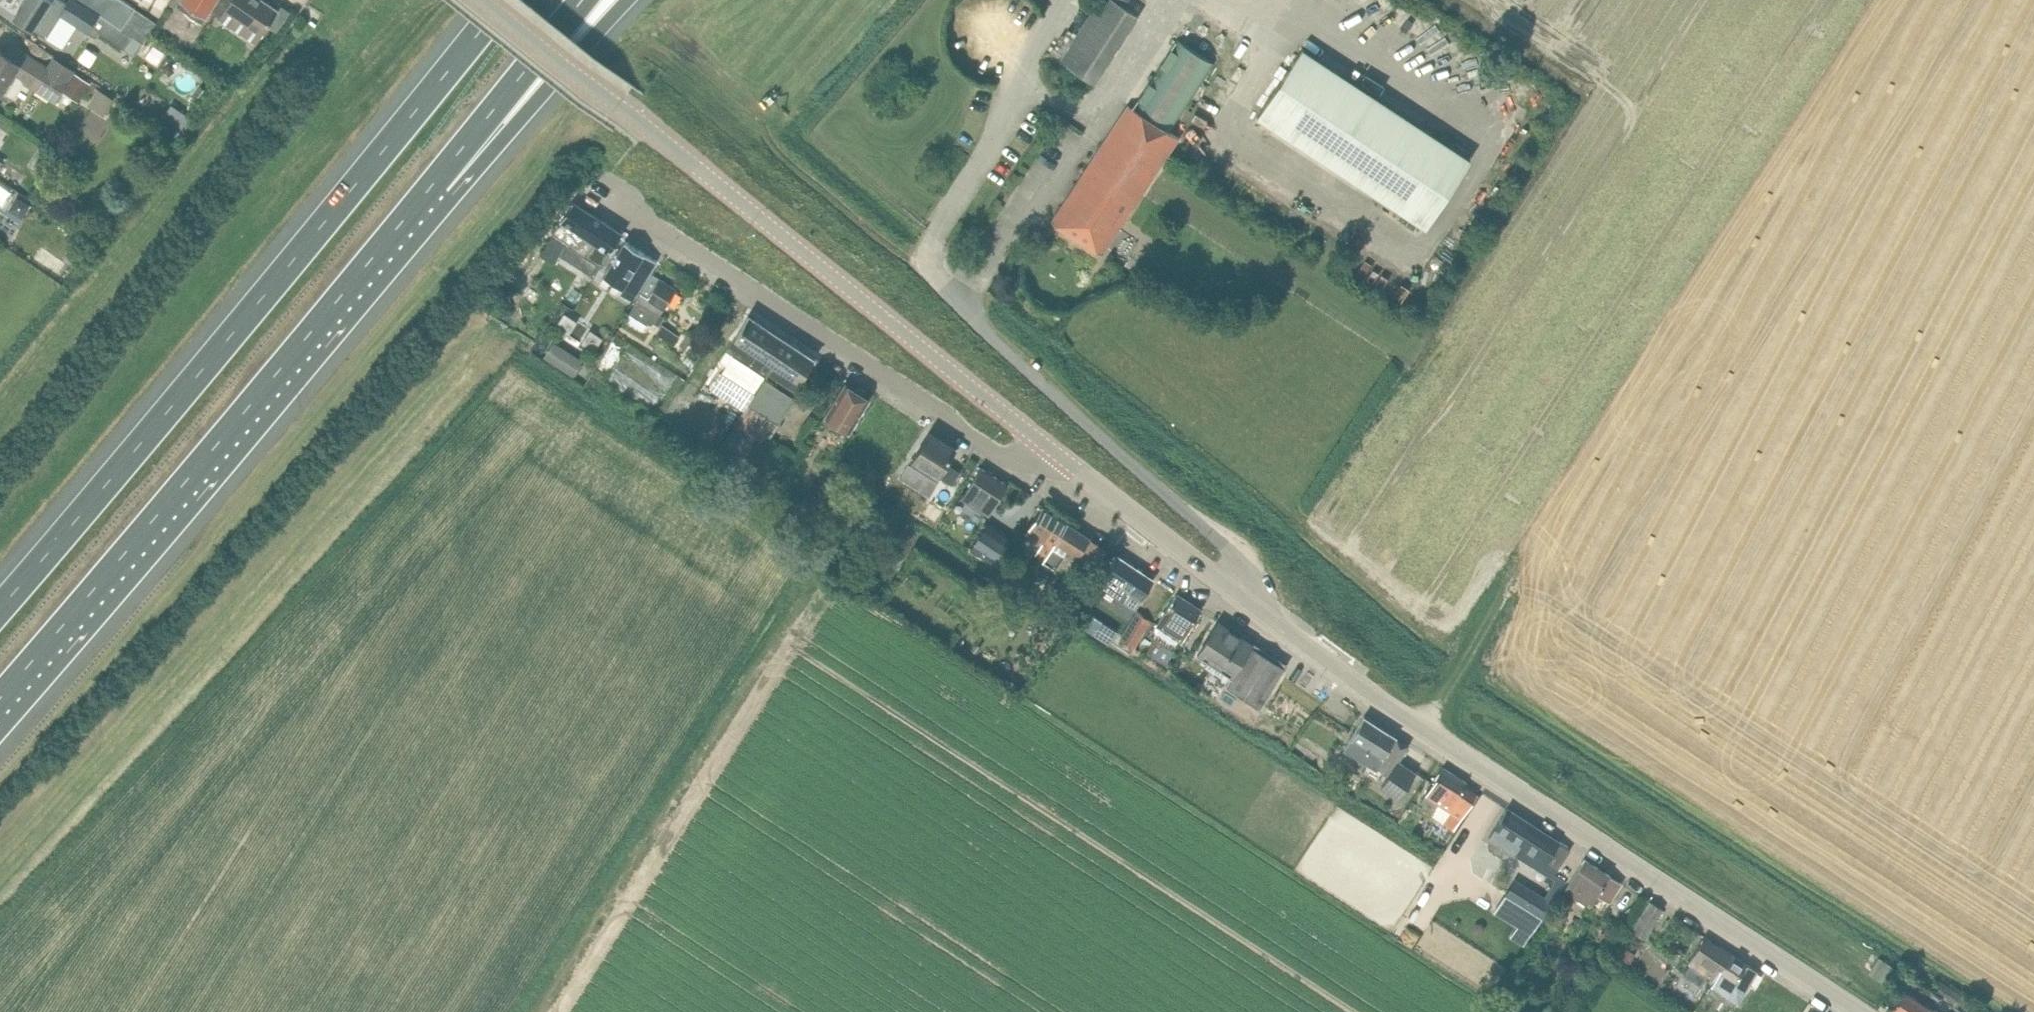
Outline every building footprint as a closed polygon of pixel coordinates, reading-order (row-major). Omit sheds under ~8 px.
[(78,0),(69,0),(67,4),(61,0),(26,0),(15,17),(47,37),(56,24),(61,15),(90,34),(94,27),(118,42),(125,31),(78,0)] [(135,37),(146,19),(134,11),(136,9),(122,0),(78,0),(125,31),(134,37),(135,37)] [(225,0),(183,0),(180,4),(203,20),(210,9),(216,13),(225,0)] [(216,13),(220,16),(219,17),(256,42),(263,32),(268,25),(278,10),(263,0),(225,0),(216,13)] [(1139,16),(1115,0),(1099,0),(1060,60),(1095,84),(1139,16)] [(1367,9),(1374,1),(1373,0),(1356,0),(1367,9)] [(1171,133),(1215,66),(1176,41),(1132,108),(1126,104),(1063,206),(1052,222),(1102,254),(1113,237),(1179,138),(1171,133)] [(1425,226),(1471,157),(1303,46),(1258,115),(1260,116),(1425,226)] [(0,51),(0,92),(1,93),(14,74),(25,81),(23,83),(53,103),(74,73),(54,60),(48,68),(19,49),(12,59),(0,51)] [(104,116),(114,100),(98,89),(88,105),(104,116)] [(1218,121),(1226,106),(1215,100),(1207,114),(1218,121)] [(167,125),(193,136),(202,113),(177,102),(167,125)] [(23,217),(30,205),(19,198),(12,210),(23,217)] [(623,234),(573,201),(553,232),(602,264),(623,234)] [(633,298),(644,281),(657,261),(626,241),(604,273),(622,285),(620,289),(633,298)] [(655,323),(659,318),(677,290),(653,274),(635,302),(637,303),(629,314),(647,325),(650,320),(655,323)] [(749,315),(720,360),(727,365),(722,374),(753,394),(764,376),(767,378),(770,373),(798,391),(804,383),(819,360),(816,358),(749,315)] [(673,348),(680,337),(662,324),(654,336),(673,348)] [(606,328),(597,342),(612,353),(622,339),(606,328)] [(572,373),(580,362),(552,344),(545,356),(572,373)] [(778,425),(795,399),(764,380),(748,405),(778,425)] [(856,389),(846,383),(827,413),(823,420),(846,436),(849,429),(869,398),(868,397),(868,391),(861,387),(856,389)] [(938,475),(956,448),(931,432),(913,459),(938,475)] [(982,468),(962,497),(987,513),(1006,484),(982,468)] [(901,477),(893,491),(917,507),(925,493),(901,477)] [(1043,507),(1025,534),(1042,545),(1035,555),(1042,560),(1041,562),(1065,578),(1079,556),(1091,538),(1043,507)] [(986,525),(972,547),(996,562),(1010,540),(986,525)] [(1136,608),(1155,579),(1118,555),(1099,584),(1136,608)] [(1181,640),(1190,627),(1201,610),(1177,594),(1157,624),(1181,640)] [(1134,647),(1152,621),(1142,613),(1138,611),(1121,638),(1134,647)] [(1258,704),(1279,673),(1282,668),(1249,645),(1250,643),(1218,621),(1197,652),(1207,659),(1206,665),(1226,678),(1224,681),(1258,704)] [(1399,798),(1417,771),(1399,759),(1409,745),(1365,716),(1345,746),(1377,767),(1388,774),(1381,785),(1399,798)] [(1433,784),(1421,801),(1424,804),(1421,809),(1432,816),(1433,815),(1443,821),(1450,810),(1461,818),(1463,815),(1477,794),(1465,787),(1468,783),(1444,767),(1433,784)] [(1554,871),(1568,848),(1508,809),(1489,837),(1492,839),(1489,844),(1490,849),(1503,857),(1508,856),(1514,853),(1541,870),(1550,877),(1554,871)] [(1611,900),(1622,883),(1585,859),(1565,889),(1591,905),(1598,894),(1610,901),(1611,900)] [(1515,881),(1506,894),(1543,918),(1566,883),(1559,878),(1545,900),(1515,881)] [(1646,938),(1664,910),(1650,901),(1632,929),(1646,938)] [(1712,979),(1731,953),(1705,936),(1688,963),(1690,965),(1684,976),(1701,987),(1708,976),(1712,979)] [(1738,1001),(1747,987),(1758,970),(1731,953),(1712,979),(1710,983),(1738,1001)] [(1940,1011),(1905,989),(1903,993),(1893,1010),(1896,1011),(1941,1011),(1940,1011)]
